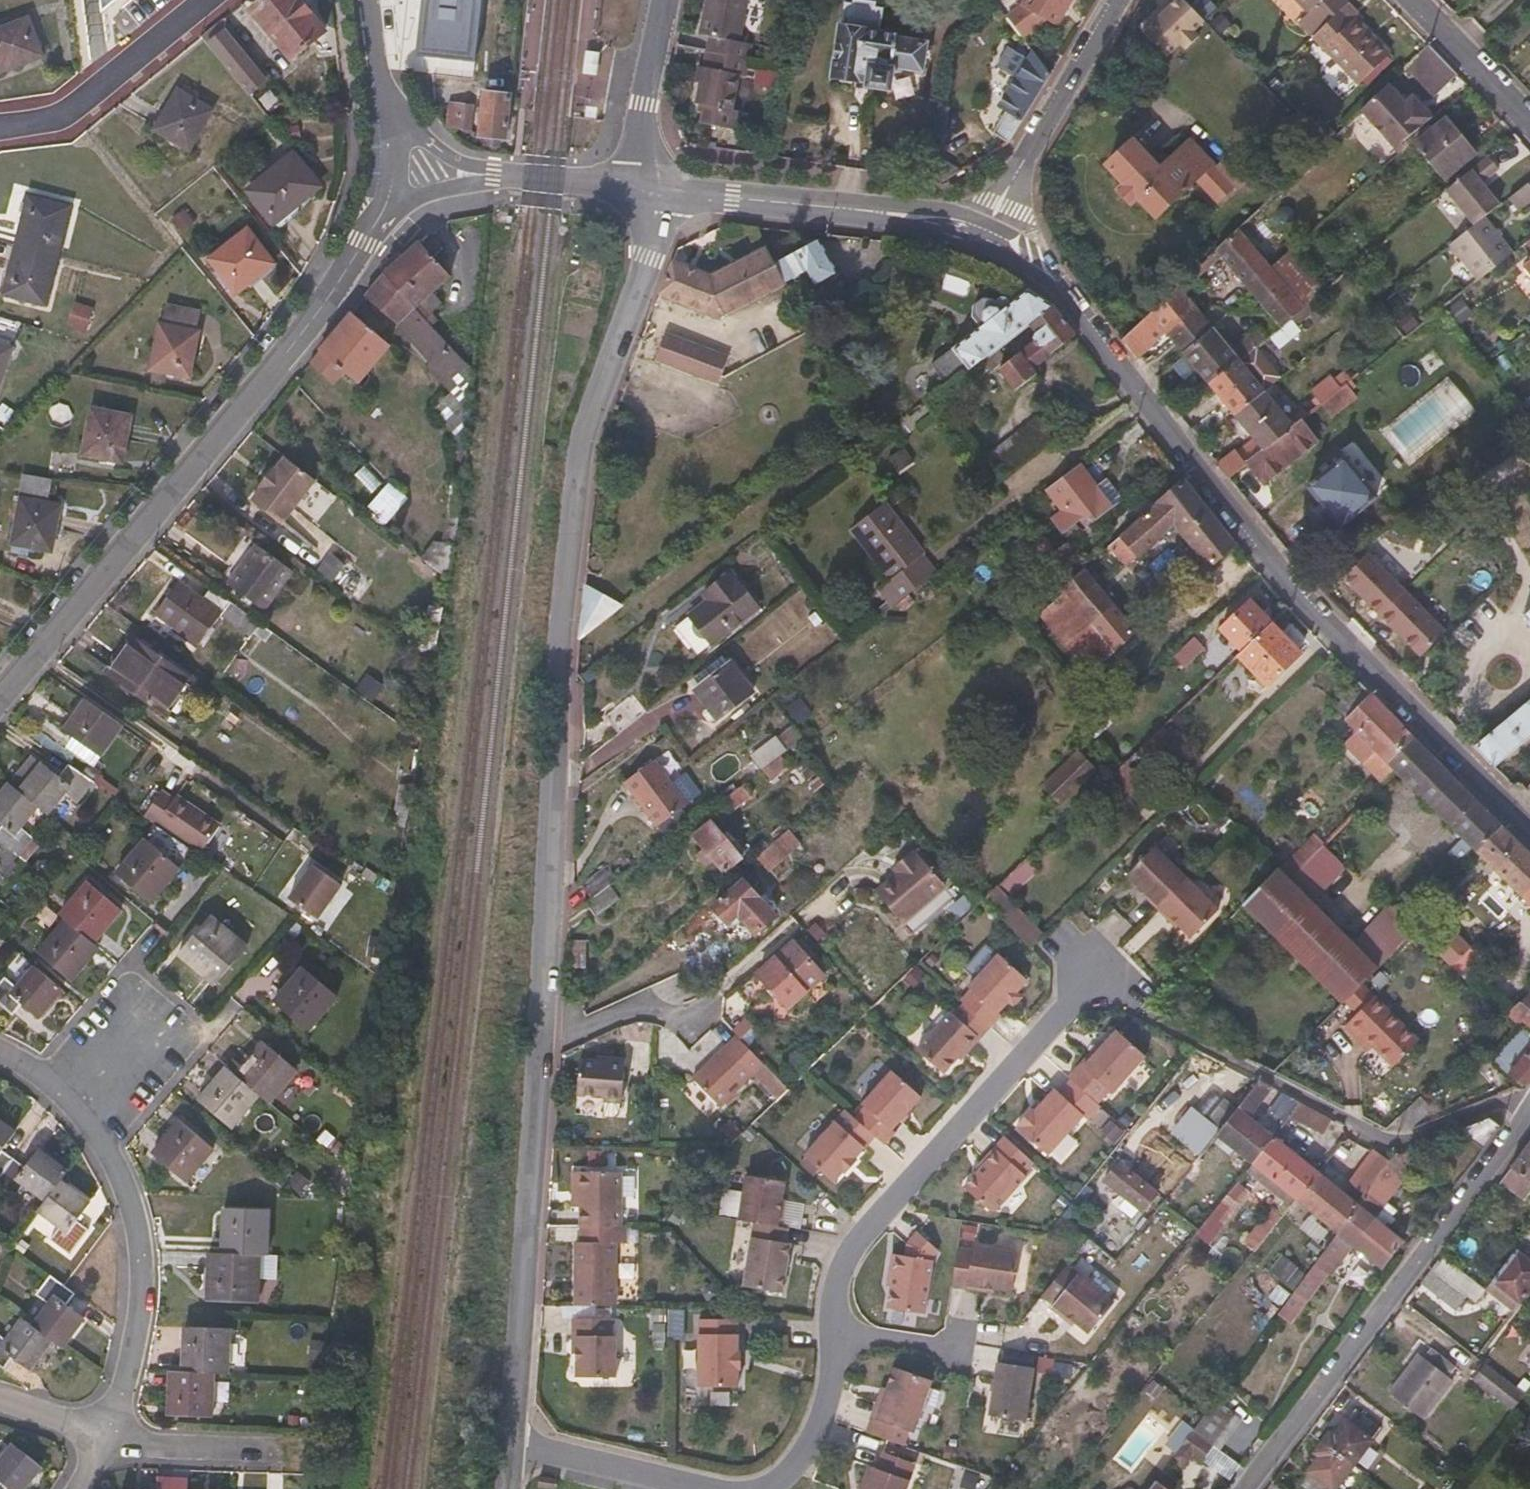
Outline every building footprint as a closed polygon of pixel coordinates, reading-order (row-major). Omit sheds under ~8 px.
[(104,17),(155,10),(168,0),(102,0),(104,17)] [(297,0),(264,0),(248,13),(289,62),(323,33),(297,0)] [(482,0),(422,0),(416,55),(476,62),(482,0)] [(748,0),(708,0),(699,38),(710,40),(706,54),(745,63),(748,49),(738,46),(748,0)] [(1073,0),(1026,0),(1023,5),(1018,10),(1006,20),(1011,27),(1018,36),(1021,41),(1044,22),(1055,30),(1073,0)] [(1206,19),(1217,9),(1209,0),(1199,0),(1193,5),(1206,19)] [(1340,0),(1291,0),(1307,16),(1297,25),(1311,40),(1346,7),(1340,0)] [(921,74),(925,47),(896,42),(896,39),(878,36),(882,11),(874,10),(875,5),(853,1),(851,6),(844,4),(831,79),(857,84),(857,90),(869,92),(871,88),(888,92),(891,74),(886,73),(887,68),(921,74)] [(1389,58),(1355,22),(1357,19),(1346,7),(1311,40),(1357,88),(1389,58)] [(1221,37),(1233,27),(1222,14),(1210,24),(1221,37)] [(26,20),(0,30),(0,73),(41,57),(26,20)] [(1026,47),(1021,41),(1018,36),(1011,27),(1003,34),(1011,43),(1018,53),(1026,47)] [(265,83),(224,33),(207,47),(247,96),(265,83)] [(1455,79),(1426,49),(1404,71),(1433,100),(1455,79)] [(584,53),(582,76),(596,78),(598,54),(584,53)] [(701,126),(706,127),(733,133),(737,115),(730,113),(737,79),(743,80),(748,63),(745,63),(706,54),(703,69),(700,70),(696,85),(700,87),(696,107),(700,108),(699,114),(703,115),(701,126)] [(1008,147),(1049,79),(1032,55),(1027,62),(1024,60),(1012,79),(1015,81),(999,109),(1006,114),(992,137),(1008,147)] [(1358,113),(1398,155),(1435,119),(1413,95),(1406,102),(1389,84),(1358,113)] [(187,152),(211,112),(176,91),(152,131),(187,152)] [(496,150),(497,141),(503,142),(508,98),(482,95),(476,139),(483,139),(482,148),(496,150)] [(468,129),(470,107),(448,105),(445,127),(468,129)] [(1475,155),(1445,121),(1413,149),(1442,183),(1475,155)] [(1215,172),(1211,168),(1189,144),(1159,172),(1132,144),(1106,170),(1123,188),(1117,194),(1130,207),(1137,201),(1154,221),(1196,182),(1217,202),(1221,208),(1248,181),(1228,159),(1215,172)] [(317,188),(291,156),(246,193),(272,226),(310,195),(317,188)] [(1479,195),(1474,190),(1498,171),(1487,157),(1446,192),(1474,227),(1483,220),(1498,207),(1485,190),(1479,195)] [(1525,186),(1505,201),(1515,213),(1529,201),(1529,192),(1525,186)] [(56,258),(68,208),(25,197),(13,248),(56,258)] [(171,217),(179,233),(195,225),(187,209),(171,217)] [(1257,213),(1237,232),(1214,254),(1280,331),(1326,294),(1257,213)] [(1512,257),(1483,220),(1474,227),(1449,247),(1478,284),(1512,257)] [(272,265),(244,232),(207,262),(234,296),(272,265)] [(440,249),(428,237),(418,245),(430,258),(440,249)] [(837,278),(818,242),(774,266),(785,287),(804,277),(813,291),(837,278)] [(449,277),(430,258),(418,245),(416,244),(411,250),(381,277),(411,306),(430,328),(435,323),(429,315),(440,304),(431,293),(449,277)] [(43,307),(56,258),(13,248),(1,295),(43,307)] [(785,287),(774,266),(765,251),(707,282),(670,268),(657,300),(709,319),(722,320),(785,287)] [(1521,271),(1529,281),(1529,264),(1521,271)] [(430,328),(411,306),(381,277),(362,299),(397,329),(410,344),(429,365),(426,369),(449,394),(430,412),(463,449),(471,375),(430,328)] [(1164,335),(1169,341),(1208,388),(1237,362),(1238,364),(1253,352),(1266,342),(1258,333),(1231,356),(1198,316),(1176,291),(1121,344),(1136,364),(1164,335)] [(927,405),(1027,327),(1051,308),(1027,293),(1010,306),(1003,301),(998,302),(994,306),(992,304),(983,303),(972,309),(972,321),(980,330),(927,372),(924,369),(908,381),(908,383),(927,405)] [(1461,299),(1447,309),(1458,326),(1473,317),(1461,299)] [(65,327),(87,334),(94,309),(73,302),(65,327)] [(187,380),(197,336),(195,333),(198,314),(163,308),(160,326),(156,327),(148,371),(187,380)] [(1032,372),(1074,339),(1051,308),(1027,327),(1033,336),(1031,341),(1034,345),(998,372),(1015,394),(1035,378),(1032,374),(1032,372)] [(355,385),(387,348),(349,314),(307,365),(331,387),(342,375),(355,385)] [(718,392),(727,365),(664,342),(654,368),(718,392)] [(10,351),(0,347),(0,380),(10,351)] [(1263,395),(1278,384),(1253,352),(1238,364),(1237,362),(1208,388),(1234,420),(1263,395)] [(1445,372),(1380,431),(1411,466),(1477,408),(1445,372)] [(1314,412),(1319,407),(1338,393),(1351,384),(1342,374),(1331,384),(1328,379),(1309,395),(1313,399),(1308,403),(1314,412)] [(1330,421),(1355,400),(1350,393),(1353,389),(1351,384),(1338,393),(1319,407),(1330,421)] [(1247,466),(1299,423),(1303,421),(1307,418),(1301,411),(1286,424),(1263,395),(1234,420),(1244,432),(1251,442),(1237,453),(1235,453),(1216,468),(1227,482),(1247,466)] [(72,407),(50,404),(47,425),(69,428),(72,407)] [(120,465),(129,418),(90,410),(81,457),(120,465)] [(1263,487),(1316,444),(1300,426),(1303,421),(1299,423),(1247,466),(1263,487)] [(1052,444),(1043,432),(1035,422),(1016,436),(1032,458),(1052,444)] [(1062,436),(1053,425),(1043,432),(1052,444),(1062,436)] [(1003,480),(1028,462),(1032,458),(1016,436),(987,458),(1003,480)] [(1515,455),(1526,466),(1529,462),(1529,441),(1515,455)] [(898,475),(915,466),(905,450),(888,459),(898,475)] [(1376,501),(1338,455),(1324,466),(1328,469),(1328,473),(1307,490),(1338,531),(1376,501)] [(1045,474),(1032,458),(1028,462),(1041,477),(1045,474)] [(281,527),(313,483),(282,459),(272,473),(269,470),(256,490),(259,492),(250,504),(281,527)] [(42,501),(45,484),(25,480),(21,496),(42,501)] [(382,528),(405,500),(387,484),(363,511),(382,528)] [(1098,491),(1095,491),(1094,490),(1051,522),(1061,536),(1079,523),(1085,531),(1097,522),(1111,511),(1106,505),(1116,498),(1105,484),(1098,491)] [(1125,571),(1173,525),(1191,549),(1207,571),(1234,547),(1182,484),(1147,515),(1143,511),(1135,519),(1137,523),(1108,550),(1125,571)] [(50,553),(59,507),(19,500),(11,545),(50,553)] [(936,576),(884,506),(851,532),(889,583),(877,593),(888,606),(875,615),(878,621),(936,576)] [(1090,540),(1103,529),(1100,527),(1097,522),(1085,531),(1083,533),(1090,540)] [(444,580),(450,546),(432,542),(418,561),(444,580)] [(1045,574),(1071,553),(1066,545),(1039,566),(1045,574)] [(261,611),(290,572),(253,546),(225,584),(261,611)] [(329,550),(316,572),(334,583),(347,561),(329,550)] [(1419,656),(1444,632),(1370,552),(1344,576),(1419,656)] [(1135,638),(1082,573),(1059,593),(1063,597),(1039,618),(1088,678),(1135,638)] [(711,645),(757,611),(732,576),(703,597),(709,604),(690,618),(711,645)] [(197,646),(218,616),(248,637),(250,634),(263,643),(270,634),(224,600),(208,589),(200,601),(175,584),(153,614),(197,646)] [(577,644),(621,609),(581,588),(577,644)] [(1240,654),(1269,626),(1249,605),(1220,632),(1240,654)] [(1521,617),(1529,627),(1529,609),(1521,617)] [(761,659),(779,644),(763,625),(745,640),(761,659)] [(1300,659),(1269,626),(1240,654),(1235,658),(1266,690),(1300,659)] [(189,681),(129,639),(105,673),(165,716),(189,681)] [(1183,670),(1203,651),(1193,640),(1173,660),(1183,670)] [(717,723),(752,695),(729,666),(694,693),(717,723)] [(355,688),(372,702),(384,688),(366,674),(355,688)] [(1386,766),(1411,741),(1380,709),(1358,686),(1335,709),(1344,719),(1344,721),(1347,725),(1356,734),(1343,747),(1360,765),(1364,765),(1368,769),(1369,773),(1382,788),(1395,775),(1386,766)] [(618,737),(646,715),(632,697),(603,719),(618,737)] [(119,728),(79,699),(66,718),(69,720),(63,731),(100,756),(119,728)] [(786,708),(797,728),(813,720),(802,699),(786,708)] [(1529,739),(1529,702),(1472,749),(1493,771),(1529,739)] [(1115,722),(1123,715),(1120,711),(1111,719),(1115,722)] [(773,764),(780,758),(786,754),(802,742),(792,729),(777,742),(775,740),(750,759),(762,773),(773,764)] [(1132,774),(1168,739),(1160,730),(1124,766),(1132,774)] [(1500,830),(1472,803),(1457,788),(1411,741),(1386,766),(1395,775),(1462,842),(1444,860),(1457,873),(1476,854),(1500,830)] [(780,758),(773,764),(762,773),(771,785),(789,769),(780,758)] [(76,806),(93,783),(67,765),(57,778),(40,764),(17,792),(34,808),(45,816),(62,795),(76,806)] [(687,807),(653,764),(625,786),(658,830),(687,807)] [(403,821),(409,787),(411,776),(399,773),(392,812),(403,821)] [(17,792),(7,785),(0,794),(0,845),(15,858),(30,839),(18,829),(34,808),(17,792)] [(750,798),(742,787),(722,802),(731,813),(750,798)] [(728,847),(733,843),(725,835),(721,838),(710,824),(692,840),(703,852),(698,858),(705,867),(711,862),(723,877),(741,862),(728,847)] [(147,904),(192,851),(155,826),(114,875),(147,904)] [(1500,830),(1476,854),(1529,907),(1529,860),(1500,830)] [(768,873),(797,847),(786,834),(756,860),(768,873)] [(1288,884),(1320,851),(1323,847),(1312,837),(1278,873),(1288,884)] [(15,858),(0,845),(0,876),(1,877),(15,858)] [(1310,906),(1344,871),(1320,851),(1288,884),(1310,906)] [(891,871),(896,876),(875,895),(902,926),(943,888),(916,858),(914,860),(910,855),(891,871)] [(1152,917),(1182,887),(1149,855),(1122,883),(1143,903),(1141,905),(1152,917)] [(1043,938),(1007,902),(1037,872),(1026,861),(982,902),(1030,952),(1043,938)] [(285,906),(317,926),(344,885),(311,864),(285,906)] [(617,883),(606,869),(581,888),(591,901),(609,888),(617,883)] [(1352,948),(1310,906),(1288,884),(1278,873),(1277,871),(1242,908),(1341,1007),(1344,1006),(1360,989),(1414,933),(1409,929),(1388,910),(1352,948)] [(764,909),(768,904),(763,898),(758,901),(742,883),(713,910),(727,927),(738,918),(754,937),(774,919),(764,909)] [(118,911),(85,884),(58,916),(63,921),(91,944),(118,911)] [(1214,917),(1182,887),(1152,917),(1163,928),(1166,926),(1187,946),(1214,917)] [(595,920),(619,902),(609,888),(591,901),(585,906),(595,920)] [(1415,935),(1432,915),(1426,909),(1409,929),(1414,933),(1415,935)] [(211,986),(244,948),(208,917),(176,955),(211,986)] [(96,949),(91,944),(63,921),(35,954),(68,982),(96,949)] [(1464,986),(1512,940),(1496,925),(1469,951),(1455,938),(1437,957),(1464,986)] [(785,1009),(827,971),(798,939),(736,996),(750,1011),(770,992),(785,1009)] [(1016,996),(1010,991),(1021,979),(992,954),(963,987),(966,989),(955,1001),(957,1004),(984,1026),(994,1014),(992,1012),(1002,1001),(1008,1005),(1016,996)] [(59,991),(32,967),(15,987),(3,978),(0,981),(0,1007),(11,1016),(19,1005),(37,1018),(59,991)] [(304,1032),(332,998),(299,969),(270,1004),(304,1032)] [(1344,1006),(1356,1017),(1343,1029),(1368,1055),(1372,1050),(1391,1070),(1416,1045),(1360,989),(1344,1006)] [(963,1051),(983,1027),(957,1004),(949,1014),(945,1012),(912,1051),(938,1073),(959,1048),(963,1051)] [(1519,1004),(1506,1016),(1517,1027),(1521,1023),(1529,1031),(1529,1014),(1519,1004)] [(1522,1030),(1493,1064),(1520,1088),(1529,1084),(1529,1037),(1522,1030)] [(1110,1096),(1142,1058),(1113,1034),(1092,1057),(1087,1058),(1066,1082),(1068,1084),(1095,1107),(1106,1093),(1110,1096)] [(719,1110),(762,1066),(736,1039),(692,1083),(719,1110)] [(266,1104),(293,1071),(260,1043),(232,1076),(255,1096),(266,1104)] [(596,1061),(595,1064),(579,1064),(576,1097),(604,1099),(604,1104),(604,1120),(617,1120),(621,1117),(621,1105),(622,1105),(625,1063),(596,1061)] [(228,1129),(255,1096),(232,1076),(222,1068),(195,1101),(228,1129)] [(886,1130),(915,1097),(887,1072),(858,1104),(862,1106),(851,1119),(871,1138),(879,1145),(889,1133),(886,1130)] [(1047,1159),(1080,1118),(1085,1123),(1097,1109),(1095,1107),(1068,1084),(1057,1097),(1052,1092),(1032,1116),(1029,1114),(1016,1128),(1019,1131),(1017,1133),(1047,1159)] [(1229,1158),(1233,1152),(1251,1168),(1272,1141),(1247,1121),(1247,1119),(1270,1091),(1258,1085),(1235,1112),(1230,1120),(1220,1132),(1215,1139),(1218,1141),(1214,1146),(1229,1158)] [(1288,1120),(1299,1106),(1282,1097),(1266,1116),(1281,1128),(1288,1120)] [(1379,1097),(1370,1109),(1385,1121),(1394,1109),(1379,1097)] [(1408,1131),(1431,1109),(1419,1097),(1397,1119),(1408,1131)] [(1230,1120),(1235,1112),(1223,1102),(1207,1123),(1220,1132),(1230,1120)] [(1321,1137),(1328,1121),(1299,1106),(1288,1120),(1321,1137)] [(152,1128),(165,1137),(178,1118),(165,1109),(152,1128)] [(851,1161),(871,1138),(851,1119),(843,1112),(801,1158),(830,1184),(839,1173),(842,1175),(852,1162),(851,1161)] [(1109,1121),(1101,1137),(1119,1147),(1128,1131),(1109,1121)] [(1481,1152),(1498,1130),(1488,1121),(1457,1134),(1481,1152)] [(183,1183),(211,1150),(178,1122),(150,1156),(183,1183)] [(732,1145),(743,1135),(730,1122),(719,1132),(732,1145)] [(13,1133),(0,1123),(0,1175),(12,1159),(0,1150),(13,1133)] [(990,1210),(1020,1176),(1017,1174),(1027,1162),(1002,1140),(980,1165),(972,1174),(975,1177),(962,1191),(985,1211),(990,1210)] [(1288,1207),(1292,1201),(1295,1203),(1317,1177),(1272,1141),(1251,1168),(1252,1170),(1248,1175),(1288,1207)] [(1529,1194),(1529,1145),(1499,1185),(1523,1202),(1529,1194)] [(65,1172),(36,1150),(23,1167),(12,1159),(0,1175),(0,1189),(12,1198),(21,1187),(43,1202),(58,1182),(65,1172)] [(1384,1207),(1403,1183),(1419,1162),(1412,1152),(1398,1158),(1396,1155),(1389,1166),(1365,1199),(1357,1209),(1374,1223),(1359,1241),(1388,1263),(1402,1245),(1382,1229),(1393,1214),(1384,1207)] [(1365,1199),(1389,1166),(1372,1154),(1350,1187),(1365,1199)] [(1141,1215),(1157,1197),(1151,1192),(1157,1184),(1146,1173),(1139,1183),(1118,1166),(1103,1184),(1141,1215)] [(1184,1199),(1202,1176),(1192,1168),(1174,1190),(1184,1199)] [(620,1230),(620,1175),(580,1175),(580,1230),(619,1230),(620,1230)] [(1357,1209),(1317,1177),(1295,1203),(1336,1236),(1357,1209)] [(776,1231),(779,1215),(781,1204),(778,1203),(781,1186),(744,1180),(736,1224),(776,1231)] [(75,1222),(87,1204),(58,1182),(43,1202),(35,1212),(57,1228),(49,1240),(68,1254),(86,1229),(75,1222)] [(1208,1244),(1247,1195),(1236,1186),(1196,1235),(1208,1244)] [(263,1256),(265,1210),(221,1209),(219,1254),(256,1256),(263,1256)] [(1359,1241),(1374,1223),(1357,1209),(1336,1236),(1381,1272),(1388,1263),(1359,1241)] [(1270,1213),(1244,1246),(1225,1268),(1236,1277),(1280,1222),(1270,1213)] [(615,1307),(615,1245),(619,1245),(619,1230),(580,1230),(578,1229),(577,1244),(572,1244),(572,1308),(615,1307)] [(886,1289),(889,1289),(885,1311),(922,1317),(931,1259),(936,1254),(916,1235),(906,1247),(903,1259),(891,1257),(886,1289)] [(778,1300),(787,1249),(749,1242),(740,1294),(778,1300)] [(1009,1296),(1014,1257),(971,1251),(971,1255),(955,1252),(949,1290),(980,1295),(981,1291),(1009,1296)] [(1529,1290),(1529,1265),(1515,1253),(1484,1293),(1512,1313),(1529,1290)] [(255,1303),(256,1256),(219,1254),(206,1254),(204,1302),(255,1303)] [(1323,1272),(1329,1265),(1316,1256),(1277,1318),(1289,1326),(1323,1272)] [(1280,1259),(1271,1274),(1294,1288),(1303,1272),(1280,1259)] [(1483,1294),(1441,1261),(1421,1287),(1454,1314),(1466,1300),(1474,1306),(1483,1294)] [(1086,1337),(1110,1307),(1063,1270),(1039,1300),(1051,1309),(1049,1312),(1061,1322),(1063,1319),(1086,1337)] [(82,1319),(65,1306),(73,1294),(48,1276),(34,1295),(46,1304),(30,1326),(49,1341),(60,1348),(82,1319)] [(49,1341),(30,1326),(20,1319),(4,1341),(0,1338),(0,1368),(1,1369),(9,1357),(28,1370),(49,1341)] [(736,1352),(736,1319),(698,1319),(698,1387),(736,1387),(736,1369),(739,1369),(739,1352),(736,1352)] [(615,1378),(615,1338),(611,1338),(611,1320),(576,1321),(577,1379),(615,1378)] [(224,1375),(226,1329),(182,1327),(180,1373),(210,1375),(224,1375)] [(1454,1369),(1430,1351),(1422,1361),(1418,1357),(1388,1396),(1422,1423),(1452,1384),(1447,1379),(1454,1369)] [(1024,1424),(1033,1372),(998,1366),(989,1418),(1024,1424)] [(1522,1399),(1484,1367),(1471,1382),(1511,1414),(1522,1399)] [(893,1372),(886,1393),(881,1392),(866,1436),(902,1450),(907,1434),(912,1437),(930,1385),(893,1372)] [(209,1417),(210,1375),(180,1373),(167,1373),(166,1415),(209,1417)] [(1187,1418),(1195,1404),(1169,1388),(1161,1402),(1187,1418)] [(1216,1453),(1232,1433),(1240,1422),(1224,1410),(1215,1401),(1191,1434),(1216,1453)] [(1352,1468),(1379,1432),(1354,1413),(1339,1434),(1333,1430),(1321,1446),(1352,1468)] [(11,1445),(0,1459),(0,1484),(7,1488),(22,1488),(40,1467),(11,1445)] [(1314,1455),(1309,1461),(1314,1466),(1299,1486),(1303,1488),(1336,1488),(1352,1468),(1321,1446),(1314,1455)] [(1189,1478),(1199,1465),(1190,1456),(1181,1448),(1171,1461),(1189,1478)] [(913,1468),(881,1456),(876,1473),(867,1470),(863,1487),(862,1488),(906,1488),(913,1468)] [(981,1479),(965,1473),(959,1488),(962,1488),(977,1488),(981,1479)] [(1177,1487),(1161,1475),(1151,1488),(1175,1488),(1177,1487)] [(170,1478),(155,1477),(154,1488),(169,1488),(170,1478)] [(186,1479),(170,1478),(169,1488),(185,1488),(186,1479)]
